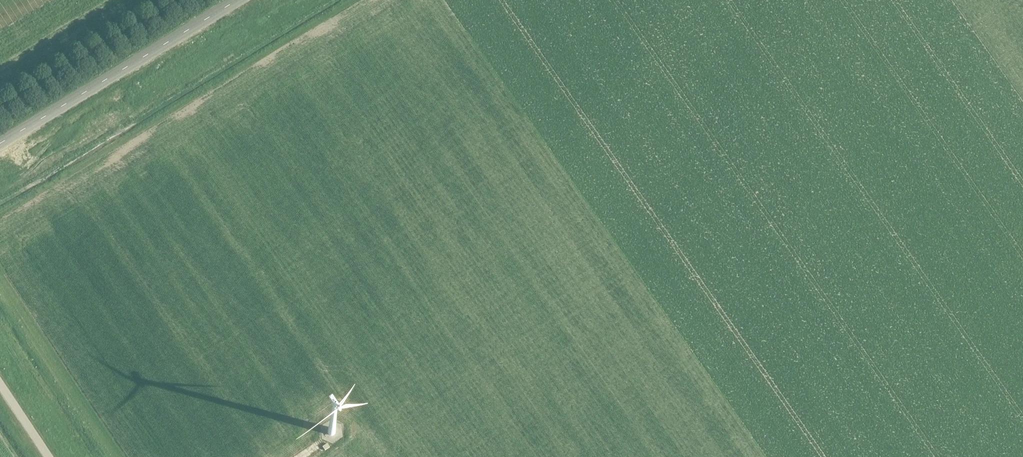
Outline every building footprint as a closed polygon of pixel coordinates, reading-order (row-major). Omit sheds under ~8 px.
[(325,429),(329,437),(335,434),(331,426),(325,429)]
